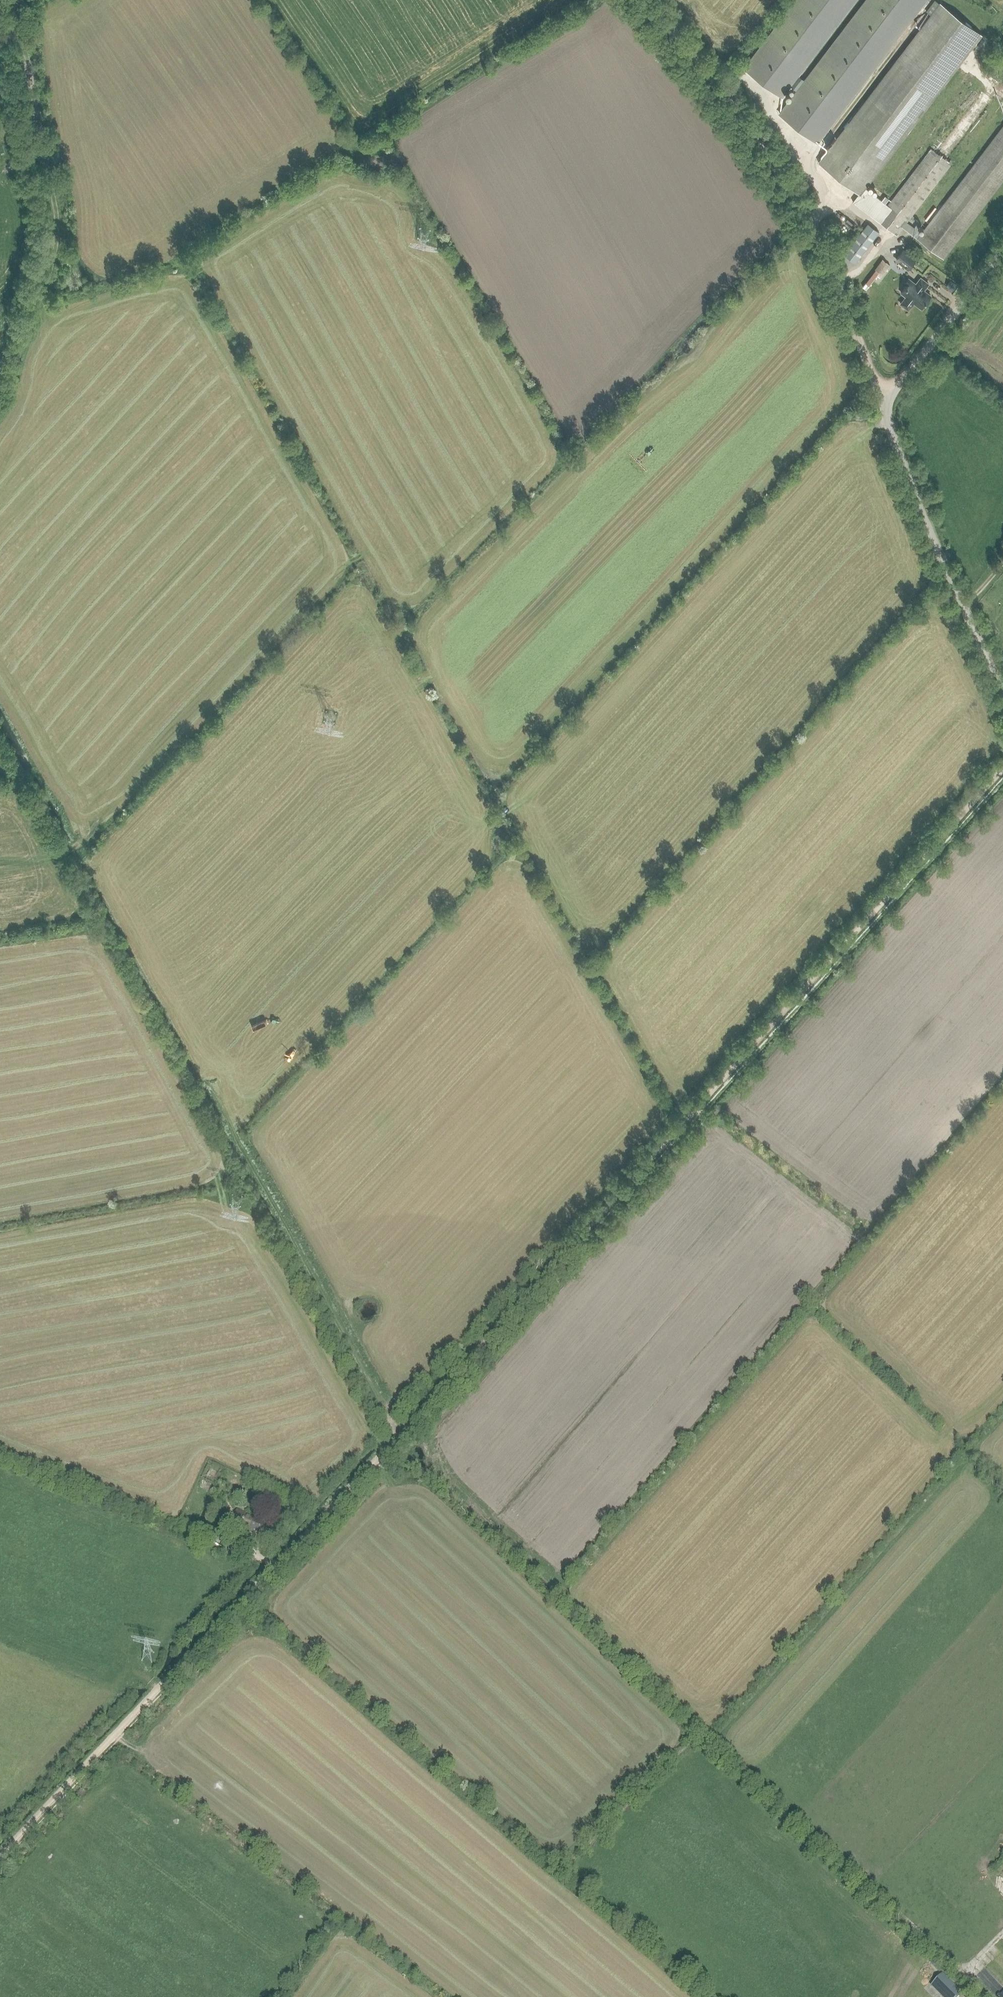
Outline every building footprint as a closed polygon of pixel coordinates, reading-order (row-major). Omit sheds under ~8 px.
[(855,0),(797,0),(745,68),(781,96),(855,0)] [(780,114),(817,142),(925,0),(867,0),(780,114)] [(819,163),(858,193),(852,201),(877,220),(896,235),(902,227),(918,239),(943,258),(1002,179),(1002,128),(930,223),(922,234),(906,221),(914,211),(950,164),(931,149),(887,206),(864,188),(982,35),(941,4),(940,4),(935,0),(934,0),(926,11),(932,16),(819,163)] [(848,16),(851,18),(863,3),(860,1),(848,16)] [(879,233),(868,224),(845,254),(856,263),(879,233)] [(916,260),(904,250),(895,260),(908,270),(916,260)] [(881,278),(889,267),(880,261),(866,280),(871,283),(877,275),(881,278)] [(906,297),(901,304),(908,310),(914,303),(921,308),(922,307),(924,307),(928,303),(927,301),(931,295),(924,290),(929,284),(921,278),(916,284),(911,280),(901,293),(906,297)] [(952,290),(956,285),(951,280),(946,286),(952,290)] [(253,1534),(254,1531),(259,1533),(262,1524),(256,1522),(257,1519),(237,1510),(231,1524),(253,1534)] [(292,1517),(277,1511),(275,1517),(289,1524),(292,1517)] [(231,1550),(243,1556),(246,1549),(234,1543),(231,1550)] [(1002,1889),(1002,1882),(997,1876),(991,1881),(1001,1891),(1002,1889)] [(989,1983),(995,1977),(985,1967),(979,1974),(989,1983)] [(942,1975),(931,1986),(943,1996),(958,1996),(961,1994),(942,1975)]
